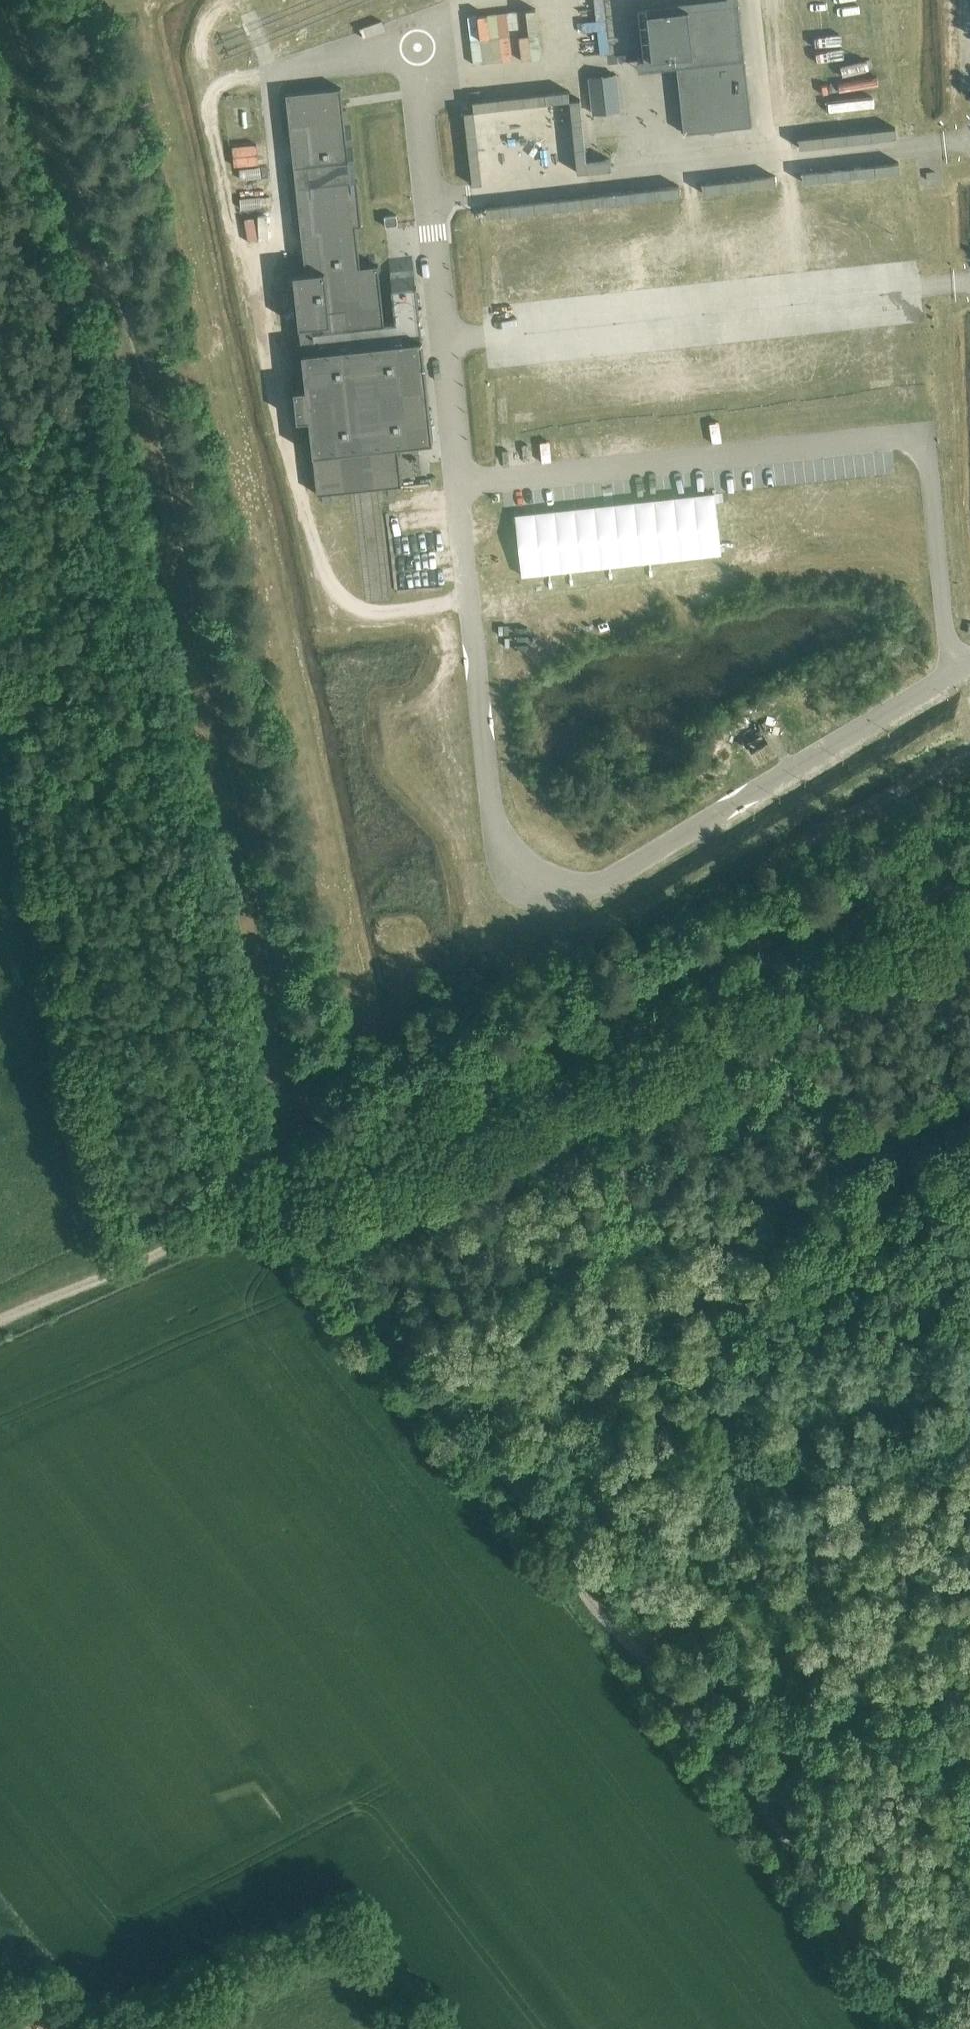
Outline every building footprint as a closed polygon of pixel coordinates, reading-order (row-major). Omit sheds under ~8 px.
[(652,58),(676,55),(684,132),(751,124),(738,3),(647,13),(652,58)] [(616,73),(588,76),(592,114),(620,111),(616,73)] [(309,419),(317,494),(353,490),(372,488),(402,485),(398,445),(433,442),(416,287),(391,289),(394,322),(384,323),(378,264),(360,266),(356,226),(362,225),(357,180),(351,181),(341,87),(324,89),(300,92),(286,93),(305,272),(293,274),(306,388),(294,389),(297,420),(309,419)] [(230,144),(231,164),(256,163),(255,143),(230,144)] [(761,189),(761,179),(689,180),(690,191),(761,189)] [(482,232),(470,233),(481,305),(491,303),(489,289),(496,276),(496,278),(502,268),(489,260),(497,259),(495,247),(502,234),(530,230),(546,239),(547,247),(519,251),(529,256),(515,258),(516,269),(519,269),(521,283),(508,285),(532,299),(619,286),(619,280),(596,283),(586,222),(569,212),(481,226),(482,232)] [(765,222),(709,224),(710,274),(760,272),(759,245),(766,245),(765,222)] [(715,490),(517,511),(524,574),(721,553),(715,490)]
